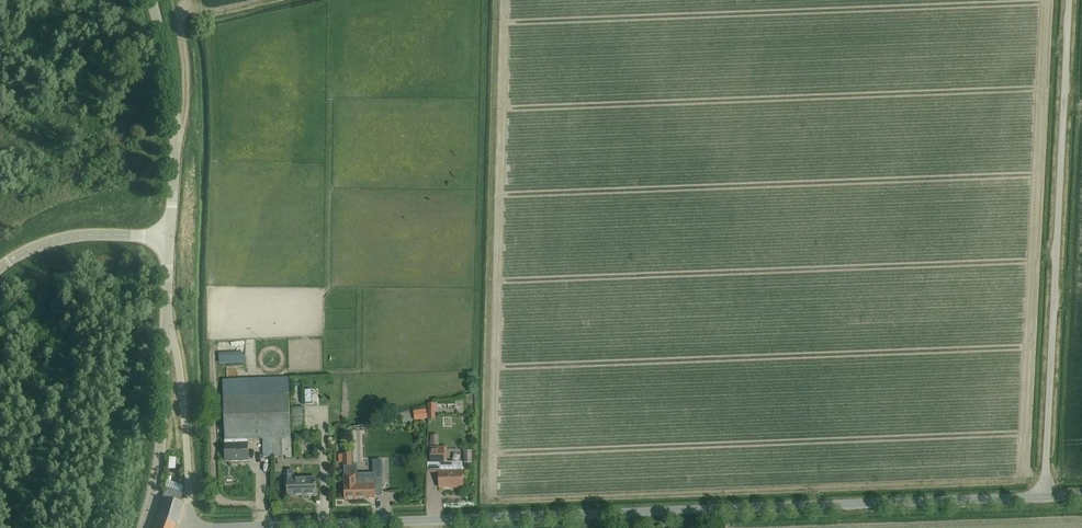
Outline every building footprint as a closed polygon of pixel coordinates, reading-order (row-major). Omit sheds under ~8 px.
[(247,440),(271,439),(290,438),(288,378),(223,380),(225,446),(229,446),(230,462),(248,461),(248,450),(247,440)] [(292,431),(304,430),(304,408),(291,408),(292,431)] [(424,416),(411,418),(412,428),(426,426),(424,416)] [(290,438),(271,439),(272,456),(291,456),(290,438)] [(439,463),(439,473),(439,488),(462,487),(462,465),(453,465),(453,462),(444,462),(444,449),(429,450),(430,463),(439,463)] [(342,455),(338,455),(339,463),(343,463),(343,466),(344,466),(352,466),(352,465),(351,454),(342,454),(342,455)] [(462,458),(462,471),(471,471),(471,458),(462,458)] [(352,466),(344,466),(344,499),(375,498),(375,496),(382,495),(382,483),(383,483),(382,461),(373,461),(373,474),(356,474),(356,465),(355,465),(352,465),(352,466)] [(167,478),(174,478),(175,465),(168,465),(167,478)] [(316,496),(316,485),(316,478),(287,479),(288,497),(316,496)] [(165,488),(153,527),(175,527),(176,525),(182,504),(181,503),(182,493),(165,488)]
